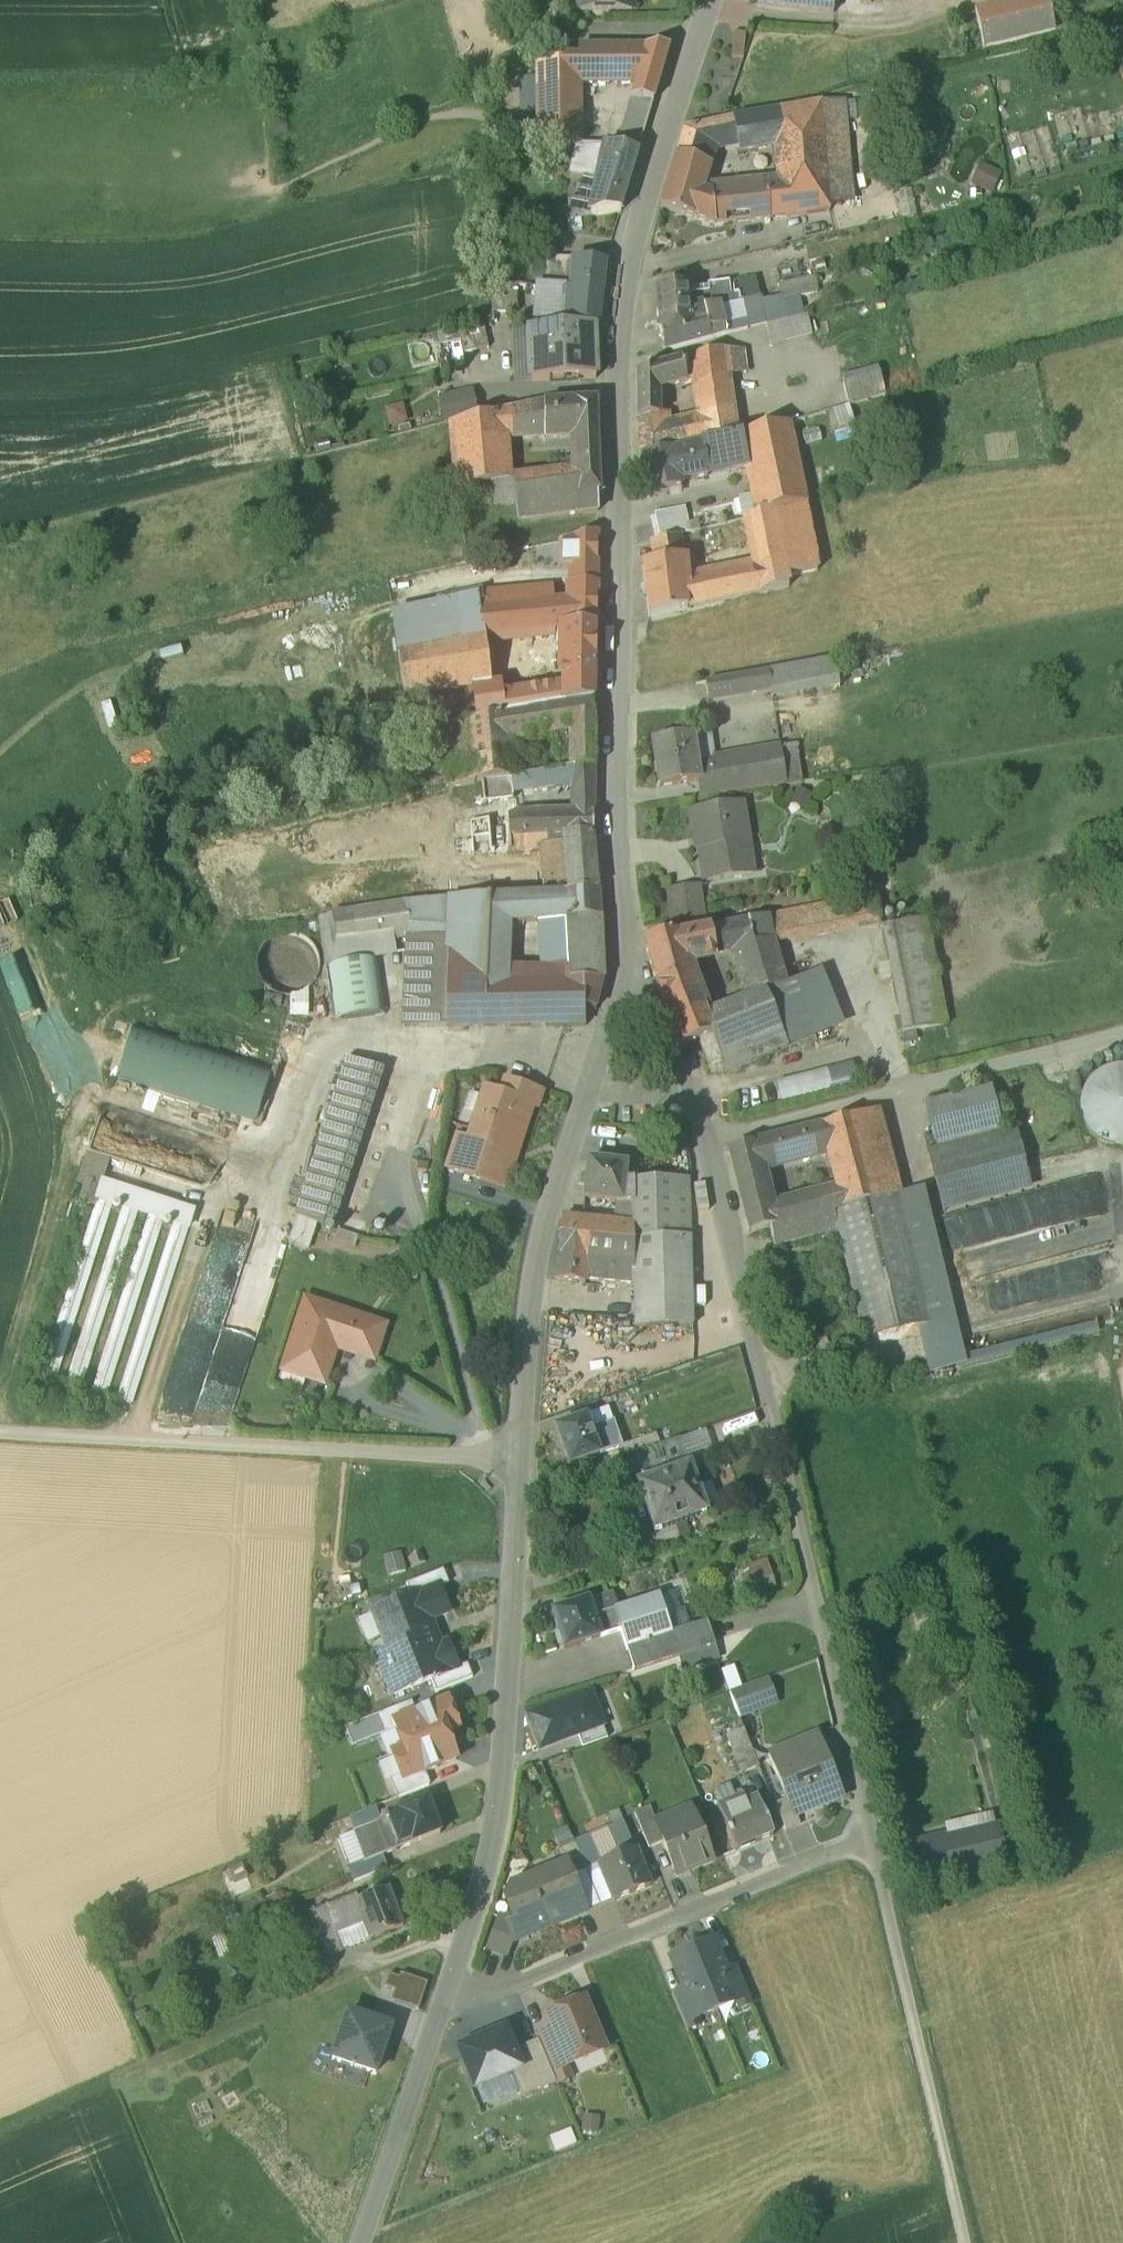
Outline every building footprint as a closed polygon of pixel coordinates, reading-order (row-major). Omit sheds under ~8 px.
[(581,11),(633,9),(632,0),(581,0),(581,11)] [(751,3),(833,13),(834,0),(751,0),(751,3)] [(974,12),(982,49),(1053,32),(1046,0),(1023,0),(974,12)] [(745,34),(733,32),(731,57),(743,58),(745,34)] [(668,48),(579,48),(579,62),(579,86),(639,85),(634,102),(652,101),(668,48)] [(579,62),(537,67),(538,146),(580,145),(580,126),(580,112),(585,112),(585,106),(580,106),(579,86),(579,62)] [(634,102),(627,126),(580,126),(580,145),(596,145),(606,147),(638,153),(652,101),(634,102)] [(843,103),(820,106),(829,205),(851,202),(843,103)] [(820,104),(777,111),(776,145),(774,145),(778,184),(766,185),(769,218),(829,211),(829,205),(820,106),(820,104)] [(752,114),(684,130),(681,138),(676,154),(700,162),(704,144),(736,140),(738,152),(774,145),(776,145),(777,111),(752,114)] [(598,181),(598,182),(590,217),(620,211),(638,153),(606,147),(598,181)] [(700,162),(676,154),(660,209),(713,224),(713,191),(709,194),(701,192),(710,165),(700,162)] [(997,178),(975,168),(968,184),(990,194),(997,178)] [(585,179),(581,200),(568,201),(570,215),(566,215),(567,221),(590,217),(598,182),(598,181),(585,179)] [(766,185),(713,191),(713,224),(769,218),(766,185)] [(910,191),(897,193),(902,218),(916,216),(910,191)] [(573,259),(551,258),(549,288),(565,290),(570,290),(573,259)] [(605,262),(573,259),(570,290),(565,290),(563,320),(598,322),(600,306),(605,262)] [(817,293),(814,277),(777,285),(780,297),(781,302),(799,298),(817,293)] [(755,280),(735,284),(732,288),(734,303),(741,302),(744,302),(759,299),(755,280)] [(732,284),(708,286),(708,294),(709,308),(731,304),(734,303),(732,288),(732,284)] [(708,286),(687,288),(687,297),(708,294),(708,286)] [(687,288),(657,291),(660,327),(689,324),(688,306),(687,297),(687,288)] [(708,294),(687,297),(688,306),(701,305),(702,309),(703,309),(709,308),(708,294)] [(780,297),(761,302),(762,309),(764,316),(765,323),(766,325),(803,316),(799,298),(781,302),(780,297)] [(759,299),(744,302),(741,302),(734,303),(731,304),(734,315),(762,309),(761,302),(760,298),(759,299)] [(709,308),(703,309),(718,307),(723,325),(764,316),(762,309),(734,315),(731,304),(709,308)] [(701,305),(688,306),(689,324),(706,322),(703,309),(702,309),(701,305)] [(689,324),(660,327),(663,351),(725,335),(723,325),(718,307),(703,309),(706,322),(689,324)] [(764,316),(723,325),(725,335),(747,329),(746,327),(765,323),(764,316)] [(766,325),(766,326),(770,345),(811,335),(807,316),(803,316),(766,325)] [(593,326),(561,328),(563,378),(577,377),(577,379),(595,379),(593,326)] [(561,328),(529,329),(531,381),(549,381),(549,378),(563,378),(561,328)] [(722,350),(691,358),(694,380),(692,381),(699,425),(702,425),(704,441),(705,443),(735,436),(726,377),(722,351),(722,350)] [(743,350),(722,351),(726,377),(745,374),(743,350)] [(691,358),(681,361),(686,382),(692,381),(694,380),(691,358)] [(681,361),(636,373),(637,419),(657,416),(657,390),(686,382),(681,361)] [(878,374),(843,384),(849,405),(885,396),(878,374)] [(472,391),(438,398),(443,424),(452,422),(453,422),(450,409),(475,404),(472,391)] [(597,434),(596,400),(545,404),(544,432),(544,434),(575,435),(597,434)] [(475,404),(450,409),(453,422),(467,419),(478,417),(475,404)] [(545,404),(500,414),(502,435),(544,432),(545,404)] [(390,425),(407,423),(406,405),(388,407),(390,425)] [(500,414),(468,421),(467,419),(453,422),(452,422),(458,492),(508,482),(502,435),(500,414)] [(657,416),(637,419),(641,456),(704,441),(702,425),(699,425),(690,422),(668,428),(666,414),(657,416)] [(786,425),(739,435),(746,466),(758,515),(803,505),(786,425)] [(597,434),(575,435),(577,471),(513,478),(515,504),(597,493),(599,493),(597,434)] [(705,443),(699,444),(699,447),(705,475),(746,466),(739,435),(705,443)] [(699,447),(641,460),(647,488),(667,483),(705,475),(699,447)] [(597,493),(515,504),(518,521),(598,511),(597,493)] [(803,505),(758,515),(758,517),(744,521),(753,563),(759,593),(759,594),(788,588),(786,578),(817,571),(803,505)] [(684,507),(653,514),(659,539),(690,532),(684,507)] [(597,533),(562,541),(560,568),(569,568),(596,567),(597,533)] [(679,536),(651,542),(654,561),(681,557),(679,536)] [(654,561),(643,563),(649,617),(687,609),(687,608),(684,583),(681,557),(654,561)] [(748,570),(684,583),(687,608),(759,593),(753,563),(747,565),(748,570)] [(596,567),(569,568),(570,599),(553,601),(485,607),(478,609),(482,636),(485,636),(486,641),(514,639),(532,641),(559,639),(562,626),(596,627),(596,567)] [(552,588),(483,593),(485,607),(553,601),(552,588)] [(462,638),(457,602),(395,616),(399,650),(462,638)] [(559,639),(563,685),(565,705),(594,700),(596,627),(562,626),(559,639)] [(462,638),(399,650),(406,698),(467,691),(493,688),(486,641),(485,636),(482,636),(462,638)] [(834,659),(767,671),(769,689),(771,699),(839,687),(834,659)] [(767,671),(705,682),(708,700),(769,689),(767,671)] [(493,688),(467,691),(469,721),(514,713),(565,705),(563,685),(494,695),(493,688)] [(591,704),(537,713),(541,734),(575,728),(576,736),(574,755),(593,754),(593,723),(591,704)] [(537,713),(515,717),(514,713),(469,721),(472,747),(508,743),(508,740),(541,734),(537,713)] [(710,735),(692,737),(696,765),(715,762),(714,756),(710,735)] [(692,737),(653,743),(659,788),(697,782),(699,782),(696,765),(692,737)] [(472,747),(474,764),(510,760),(508,743),(472,747)] [(780,746),(714,756),(715,762),(696,765),(699,782),(697,782),(700,797),(786,784),(780,746)] [(594,767),(593,754),(574,755),(573,758),(544,764),(545,772),(594,767)] [(474,764),(475,783),(484,782),(501,781),(510,780),(510,760),(474,764)] [(501,781),(503,804),(515,803),(514,795),(573,785),(573,789),(576,788),(593,786),(594,767),(545,772),(510,780),(501,781)] [(503,804),(501,781),(484,782),(487,822),(473,823),(474,840),(490,840),(518,838),(519,852),(541,851),(540,838),(540,817),(516,819),(515,803),(503,804)] [(576,815),(540,817),(540,838),(593,835),(593,786),(576,788),(576,815)] [(742,805),(691,813),(695,839),(699,838),(705,880),(746,874),(741,842),(747,841),(742,805)] [(593,835),(540,838),(541,851),(543,878),(544,894),(563,894),(563,892),(597,890),(593,835)] [(518,838),(490,840),(491,854),(519,852),(518,838)] [(543,878),(492,880),(493,897),(544,894),(543,878)] [(698,887),(668,891),(673,924),(703,918),(698,887)] [(568,979),(567,967),(507,967),(509,923),(565,920),(600,918),(597,890),(563,892),(563,894),(544,894),(493,897),(468,898),(450,900),(444,1027),(584,1024),(584,1006),(595,1009),(599,980),(568,979)] [(875,894),(768,916),(773,941),(880,921),(875,894)] [(450,900),(332,913),(336,948),(409,937),(401,1027),(444,1027),(450,900)] [(768,916),(722,925),(727,949),(733,948),(773,941),(768,916)] [(926,917),(881,927),(902,1031),(947,1023),(926,917)] [(568,979),(599,980),(602,954),(600,918),(565,920),(567,967),(568,979)] [(722,925),(710,927),(715,951),(724,949),(725,950),(727,949),(722,925)] [(710,927),(644,941),(657,988),(661,1002),(680,1047),(698,1039),(712,1034),(713,1033),(705,1013),(691,978),(686,959),(715,953),(715,951),(710,927)] [(310,944),(300,937),(289,935),(279,936),(272,939),(266,944),(261,952),(258,960),(259,970),(261,979),(266,985),(272,990),(278,993),(285,995),(293,995),(300,993),(309,988),(314,982),(317,976),(319,968),(318,959),(315,950),(310,944)] [(773,941),(733,948),(748,995),(763,989),(764,990),(785,983),(773,941)] [(329,970),(338,1022),(387,1014),(379,962),(329,970)] [(822,969),(785,983),(764,990),(787,1047),(844,1025),(822,969)] [(748,995),(705,1013),(713,1033),(712,1034),(722,1059),(727,1072),(787,1047),(764,990),(763,989),(748,995)] [(113,1080),(258,1126),(276,1069),(131,1022),(113,1080)] [(722,1059),(712,1034),(698,1039),(708,1065),(722,1059)] [(346,1059),(296,1217),(332,1228),(383,1071),(346,1059)] [(1119,1066),(1104,1069),(1091,1078),(1083,1091),(1080,1106),(1083,1122),(1092,1134),(1105,1143),(1120,1146),(1122,1145),(1122,1067),(1119,1066)] [(783,1099),(834,1089),(830,1068),(779,1078),(783,1099)] [(502,1095),(487,1090),(470,1142),(456,1138),(446,1169),(506,1188),(532,1107),(537,1109),(543,1093),(507,1081),(502,1095)] [(991,1088),(925,1105),(937,1152),(1003,1134),(991,1088)] [(878,1111),(857,1116),(878,1200),(898,1195),(886,1146),(887,1146),(887,1144),(878,1111)] [(857,1116),(821,1126),(827,1150),(827,1151),(837,1190),(838,1190),(843,1209),(878,1200),(857,1116)] [(821,1126),(799,1131),(805,1156),(827,1151),(827,1150),(821,1126)] [(799,1131),(752,1143),(759,1168),(805,1156),(799,1131)] [(1003,1134),(937,1152),(928,1154),(943,1212),(1029,1190),(1014,1132),(1003,1135),(1003,1134)] [(759,1168),(752,1143),(729,1150),(745,1213),(769,1207),(759,1168)] [(95,1154),(90,1175),(107,1179),(112,1158),(95,1154)] [(625,1165),(588,1161),(587,1174),(580,1173),(579,1186),(585,1187),(584,1198),(620,1202),(623,1179),(625,1165)] [(676,1178),(632,1180),(632,1204),(632,1224),(633,1240),(677,1239),(677,1238),(676,1178)] [(632,1180),(623,1179),(620,1202),(632,1204),(632,1180)] [(101,1187),(85,1182),(79,1200),(95,1205),(101,1187)] [(193,1211),(103,1182),(98,1199),(112,1203),(123,1207),(137,1211),(149,1215),(162,1219),(174,1223),(188,1227),(193,1211)] [(837,1190),(769,1208),(774,1227),(835,1211),(843,1209),(838,1190),(837,1190)] [(915,1191),(898,1195),(918,1281),(929,1323),(945,1319),(915,1191)] [(843,1209),(835,1211),(840,1230),(838,1230),(854,1297),(918,1281),(898,1195),(878,1200),(843,1209)] [(112,1203),(98,1199),(41,1375),(54,1379),(112,1203)] [(123,1207),(66,1383),(79,1388),(137,1211),(123,1207)] [(769,1207),(745,1213),(750,1233),(770,1228),(774,1227),(769,1208),(769,1207)] [(774,1227),(770,1228),(774,1246),(838,1230),(840,1230),(835,1211),(774,1227)] [(149,1215),(91,1392),(105,1396),(162,1219),(149,1215)] [(632,1224),(562,1217),(558,1255),(633,1262),(633,1260),(633,1240),(632,1224)] [(174,1223),(117,1400),(131,1404),(188,1227),(174,1223)] [(677,1239),(633,1240),(633,1260),(633,1262),(633,1284),(634,1327),(692,1326),(690,1237),(677,1238),(677,1239)] [(633,1262),(558,1255),(555,1281),(585,1283),(585,1279),(633,1284),(633,1262)] [(918,1281),(854,1297),(864,1339),(929,1323),(918,1281)] [(363,1321),(305,1302),(283,1371),(323,1384),(336,1344),(352,1349),(350,1353),(352,1354),(363,1321)] [(383,1328),(363,1321),(352,1354),(373,1361),(383,1328)] [(586,1419),(591,1432),(613,1424),(608,1411),(586,1419)] [(586,1419),(556,1429),(569,1466),(599,1456),(599,1455),(591,1432),(586,1419)] [(613,1424),(591,1432),(599,1455),(621,1447),(613,1424)] [(678,1440),(613,1464),(623,1492),(638,1487),(637,1485),(688,1467),(678,1440)] [(688,1467),(637,1485),(638,1487),(654,1532),(705,1513),(689,1467),(688,1467)] [(491,1489),(483,1481),(479,1485),(487,1493),(491,1489)] [(443,1571),(406,1585),(411,1598),(437,1587),(438,1588),(448,1584),(443,1571)] [(788,1601),(778,1574),(759,1582),(762,1590),(752,1594),(759,1612),(788,1601)] [(411,1598),(371,1613),(387,1652),(435,1633),(430,1621),(448,1614),(438,1588),(437,1587),(411,1598)] [(612,1594),(589,1602),(594,1618),(618,1611),(612,1594)] [(671,1595),(659,1599),(671,1635),(687,1630),(681,1612),(677,1613),(671,1595)] [(618,1611),(594,1618),(600,1638),(620,1632),(626,1651),(671,1636),(671,1635),(659,1599),(658,1598),(618,1611)] [(589,1602),(552,1614),(558,1632),(554,1634),(558,1646),(563,1645),(564,1650),(600,1638),(594,1618),(589,1602)] [(706,1625),(693,1629),(701,1651),(714,1647),(706,1625)] [(687,1630),(671,1635),(671,1636),(626,1651),(633,1672),(679,1658),(701,1651),(693,1629),(693,1628),(687,1630)] [(387,1652),(376,1657),(391,1696),(430,1680),(457,1670),(457,1668),(446,1643),(440,1645),(435,1633),(387,1652)] [(701,1651),(679,1658),(683,1671),(718,1660),(714,1647),(701,1651)] [(457,1670),(430,1680),(435,1693),(472,1678),(467,1664),(457,1668),(457,1670)] [(765,1679),(728,1693),(738,1717),(755,1711),(752,1703),(771,1696),(765,1679)] [(602,1725),(590,1693),(528,1716),(540,1748),(578,1734),(602,1725)] [(411,1702),(378,1715),(385,1734),(396,1730),(393,1724),(416,1715),(411,1702)] [(416,1715),(393,1724),(396,1730),(404,1750),(412,1747),(445,1734),(457,1729),(447,1702),(416,1715)] [(607,1738),(602,1725),(578,1734),(583,1747),(607,1738)] [(758,1766),(743,1729),(726,1736),(741,1773),(758,1766)] [(445,1734),(412,1747),(404,1750),(391,1755),(400,1776),(402,1782),(425,1773),(456,1761),(445,1734)] [(818,1734),(768,1754),(786,1801),(793,1818),(795,1817),(837,1800),(820,1759),(826,1756),(818,1734)] [(425,1773),(402,1782),(400,1776),(390,1780),(397,1798),(430,1785),(425,1773)] [(774,1836),(757,1795),(746,1800),(743,1794),(717,1805),(736,1852),(774,1836)] [(378,1819),(353,1829),(356,1848),(363,1864),(382,1857),(440,1834),(426,1800),(413,1805),(378,1819)] [(373,1807),(348,1817),(353,1829),(378,1819),(373,1807)] [(657,1824),(650,1808),(633,1814),(647,1849),(663,1843),(656,1825),(657,1824)] [(712,1861),(691,1810),(657,1824),(656,1825),(663,1843),(677,1876),(712,1861)] [(624,1823),(608,1829),(619,1856),(635,1849),(624,1823)] [(996,1828),(937,1841),(936,1838),(918,1842),(927,1880),(945,1875),(944,1872),(1004,1858),(996,1828)] [(599,1859),(589,1837),(574,1843),(583,1865),(599,1859)] [(583,1865),(574,1843),(558,1849),(565,1865),(566,1864),(572,1877),(585,1871),(583,1865)] [(650,1887),(635,1849),(619,1856),(600,1864),(615,1901),(650,1887)] [(363,1864),(348,1870),(353,1882),(387,1869),(382,1857),(363,1864)] [(565,1865),(528,1880),(536,1900),(535,1900),(537,1906),(539,1906),(548,1929),(580,1916),(575,1902),(581,1899),(572,1877),(566,1864),(565,1865)] [(528,1880),(512,1887),(507,1899),(516,1921),(514,1925),(506,1946),(508,1945),(548,1929),(539,1906),(537,1906),(535,1900),(536,1900),(528,1880)] [(401,1926),(386,1890),(365,1899),(358,1901),(356,1897),(310,1915),(317,1933),(333,1927),(335,1933),(363,1921),(370,1939),(401,1926)] [(514,1925),(499,1919),(488,1949),(504,1955),(508,1945),(506,1946),(514,1925)] [(363,1921),(335,1933),(342,1950),(370,1939),(363,1921)] [(333,1927),(317,1933),(327,1958),(343,1952),(335,1933),(333,1927)] [(726,1974),(713,1943),(692,1952),(716,2012),(736,2004),(738,2003),(726,1974)] [(716,2012),(692,1952),(672,1960),(685,1992),(697,2020),(699,2019),(716,2012)] [(752,2004),(737,1969),(726,1974),(738,2003),(736,2004),(738,2009),(752,2004)] [(394,1992),(391,2001),(418,2010),(427,1984),(400,1975),(399,1979),(394,1992)] [(384,1988),(394,1992),(399,1979),(388,1976),(384,1988)] [(697,2020),(685,1992),(672,1997),(686,2031),(701,2024),(699,2019),(697,2020)] [(583,1999),(544,2016),(549,2028),(563,2061),(565,2060),(568,2067),(605,2052),(583,1999)] [(333,2061),(376,2075),(390,2030),(347,2016),(333,2061)] [(563,2061),(549,2028),(535,2034),(537,2041),(555,2083),(572,2076),(568,2067),(565,2060),(563,2061)] [(505,2031),(458,2050),(474,2089),(511,2074),(521,2070),(513,2051),(505,2031)] [(555,2083),(537,2041),(513,2051),(521,2070),(511,2074),(521,2097),(555,2083)]
